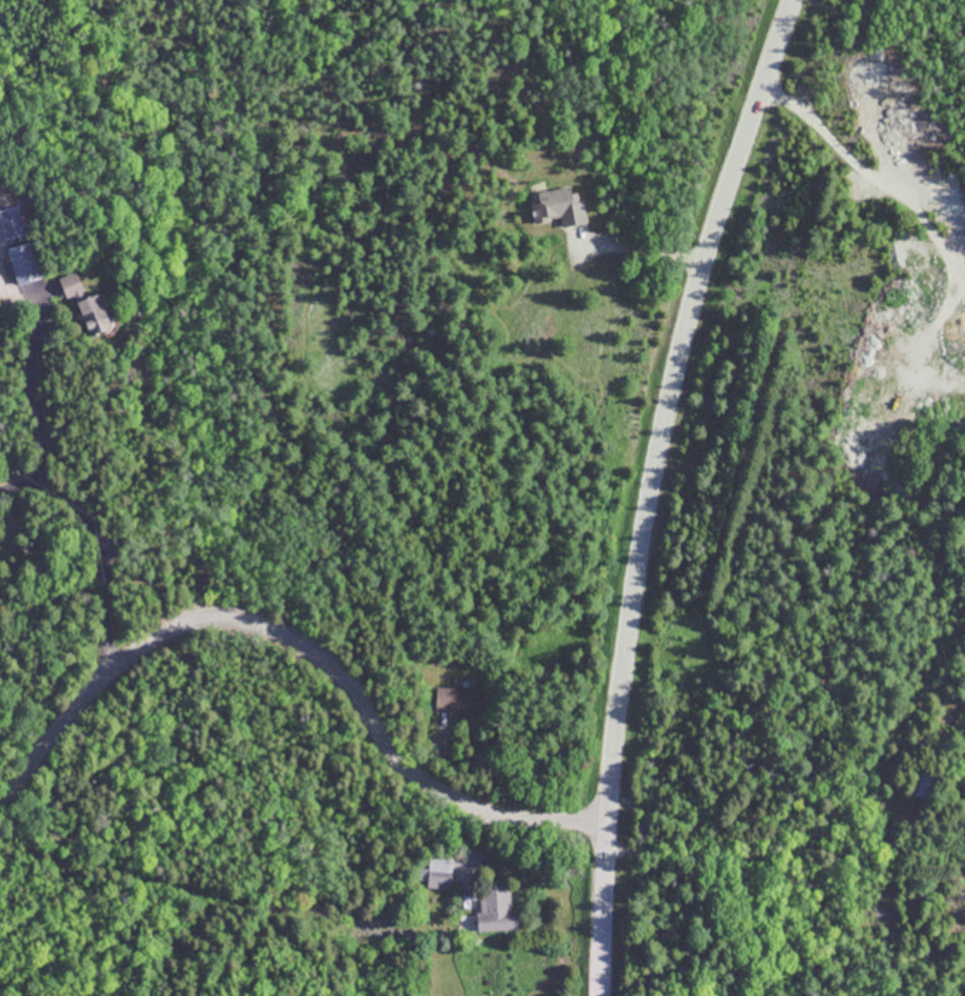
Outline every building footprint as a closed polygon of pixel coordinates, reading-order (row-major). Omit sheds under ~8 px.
[(561,226),(585,222),(581,191),(570,193),(569,187),(530,194),(534,222),(560,218),(561,226)] [(6,249),(17,285),(41,277),(29,241),(6,249)] [(66,299),(83,293),(75,272),(58,278),(66,299)] [(107,330),(97,294),(76,299),(86,336),(107,330)] [(486,712),(486,687),(435,687),(435,712),(486,712)] [(924,799),(932,778),(918,772),(910,793),(924,799)] [(451,889),(451,859),(428,859),(428,889),(451,889)] [(517,930),(516,913),(511,913),(510,886),(478,887),(479,931),(517,930)]
